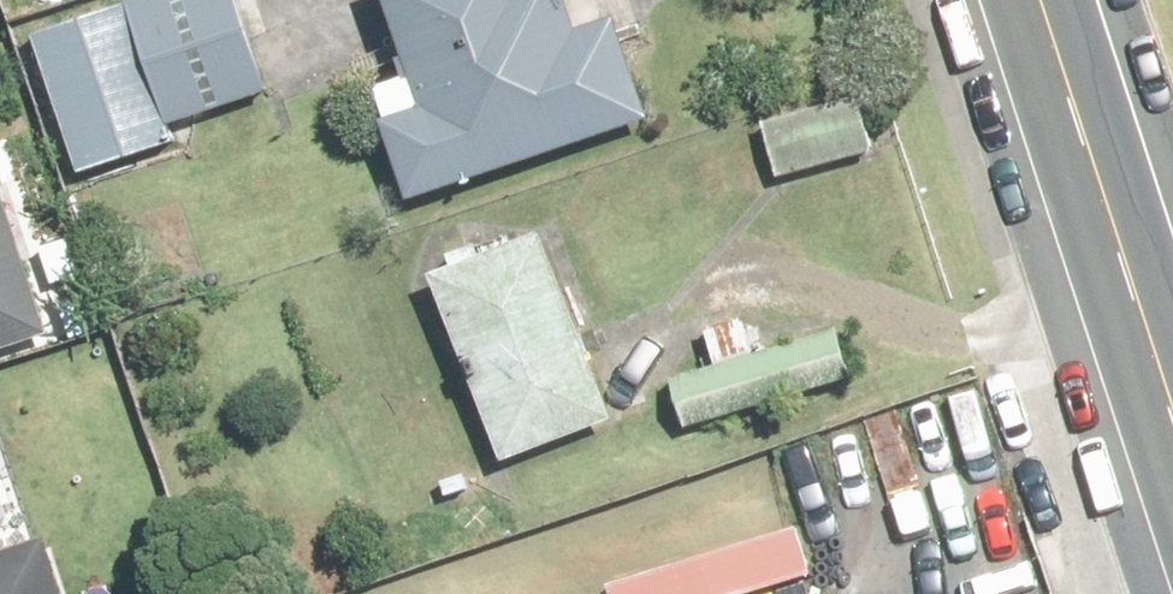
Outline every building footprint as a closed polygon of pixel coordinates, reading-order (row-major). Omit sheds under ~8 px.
[(84,162),(169,134),(125,0),(105,0),(37,22),(84,162)] [(582,0),(408,0),(420,39),(432,73),(392,87),(430,196),(662,119),(634,33),(628,18),(593,32),(582,0)] [(788,166),(790,176),(883,150),(869,96),(774,123),(788,166)] [(47,341),(0,173),(0,354),(47,341)] [(627,424),(594,327),(560,234),(513,251),(509,240),(470,255),(474,264),(448,275),(517,465),(627,424)] [(696,429),(865,377),(850,329),(773,352),(762,315),(715,330),(727,367),(681,381),(696,429)] [(686,411),(634,424),(642,458),(695,445),(686,411)] [(621,584),(624,593),(750,593),(822,572),(809,527),(621,584)] [(43,537),(0,550),(0,593),(61,593),(43,537)]
